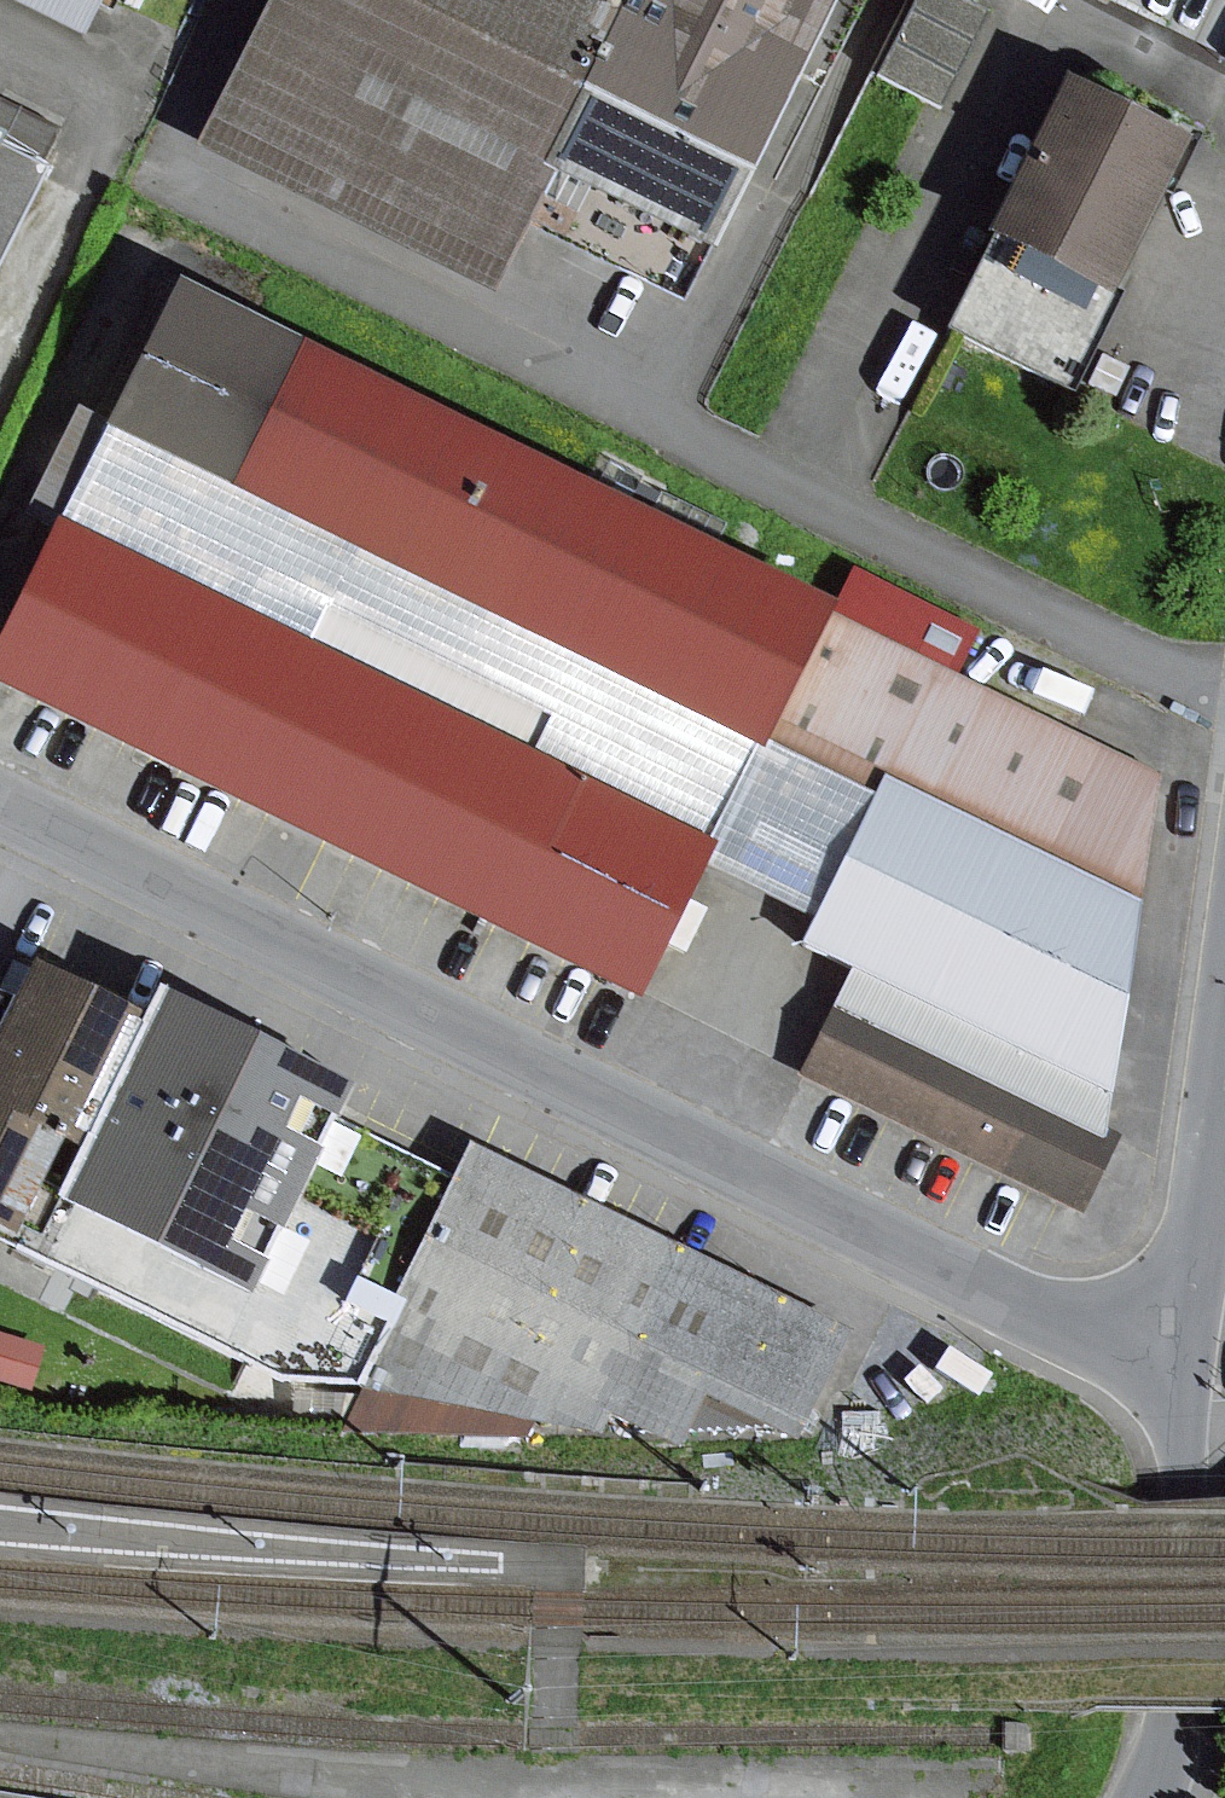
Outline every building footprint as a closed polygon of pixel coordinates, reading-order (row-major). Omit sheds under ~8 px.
[(78,42),(100,0),(0,0),(0,2),(78,42)] [(193,151),(482,292),(513,230),(626,0),(267,0),(193,151)] [(513,230),(678,312),(832,0),(626,0),(513,230)] [(876,74),(939,107),(986,15),(956,0),(914,0),(876,74)] [(69,115),(4,83),(0,91),(0,254),(69,115)] [(1059,87),(945,338),(1070,394),(1184,144),(1059,87)] [(825,618),(170,293),(50,533),(303,658),(325,616),(547,726),(526,768),(708,859),(820,914),(874,806),(760,749),(825,618)] [(50,533),(0,633),(0,693),(634,1007),(708,859),(526,768),(547,726),(325,616),(303,658),(50,533)] [(849,570),(825,618),(953,681),(976,633),(849,570)] [(825,618),(760,749),(874,806),(820,914),(798,954),(845,977),(799,1072),(1079,1215),(1117,1140),(1103,1133),(1156,781),(953,681),(825,618)] [(141,1028),(13,964),(0,990),(0,1243),(7,1246),(51,1157),(72,1167),(141,1028)] [(347,1101),(151,1006),(141,1028),(72,1167),(27,1261),(285,1385),(352,1388),(450,1188),(332,1131),(347,1101)] [(791,1447),(848,1337),(467,1150),(450,1188),(352,1388),(530,1427),(592,1441),(605,1418),(676,1454),(705,1409),(791,1447)] [(0,1336),(0,1385),(29,1393),(43,1348),(0,1336)] [(530,1427),(352,1388),(339,1434),(524,1443),(530,1427)]
